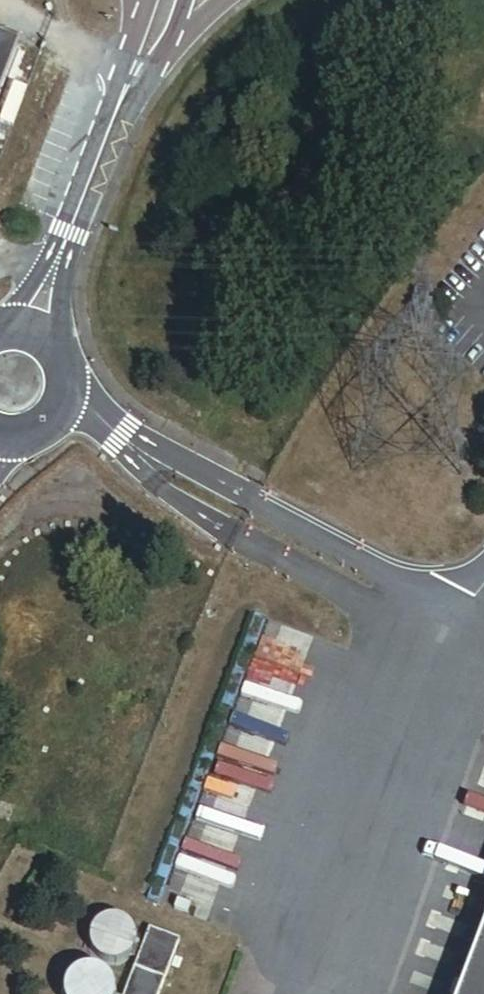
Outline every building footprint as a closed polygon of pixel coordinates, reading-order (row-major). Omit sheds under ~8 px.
[(15,47),(0,41),(0,89),(15,47)] [(90,942),(89,948),(89,950),(90,955),(94,962),(98,967),(105,971),(115,972),(121,970),(128,966),(133,959),(135,956),(136,949),(135,941),(133,936),(129,931),(125,928),(115,925),(107,925),(103,927),(96,932),(92,937),(90,942)] [(458,993),(483,993),(483,926),(458,993)] [(181,944),(150,932),(134,974),(165,986),(181,944)] [(134,974),(127,993),(162,993),(165,986),(134,974)] [(113,991),(108,985),(104,982),(94,979),(85,979),(80,981),(72,986),(68,992),(67,993),(114,993),(113,991)]
